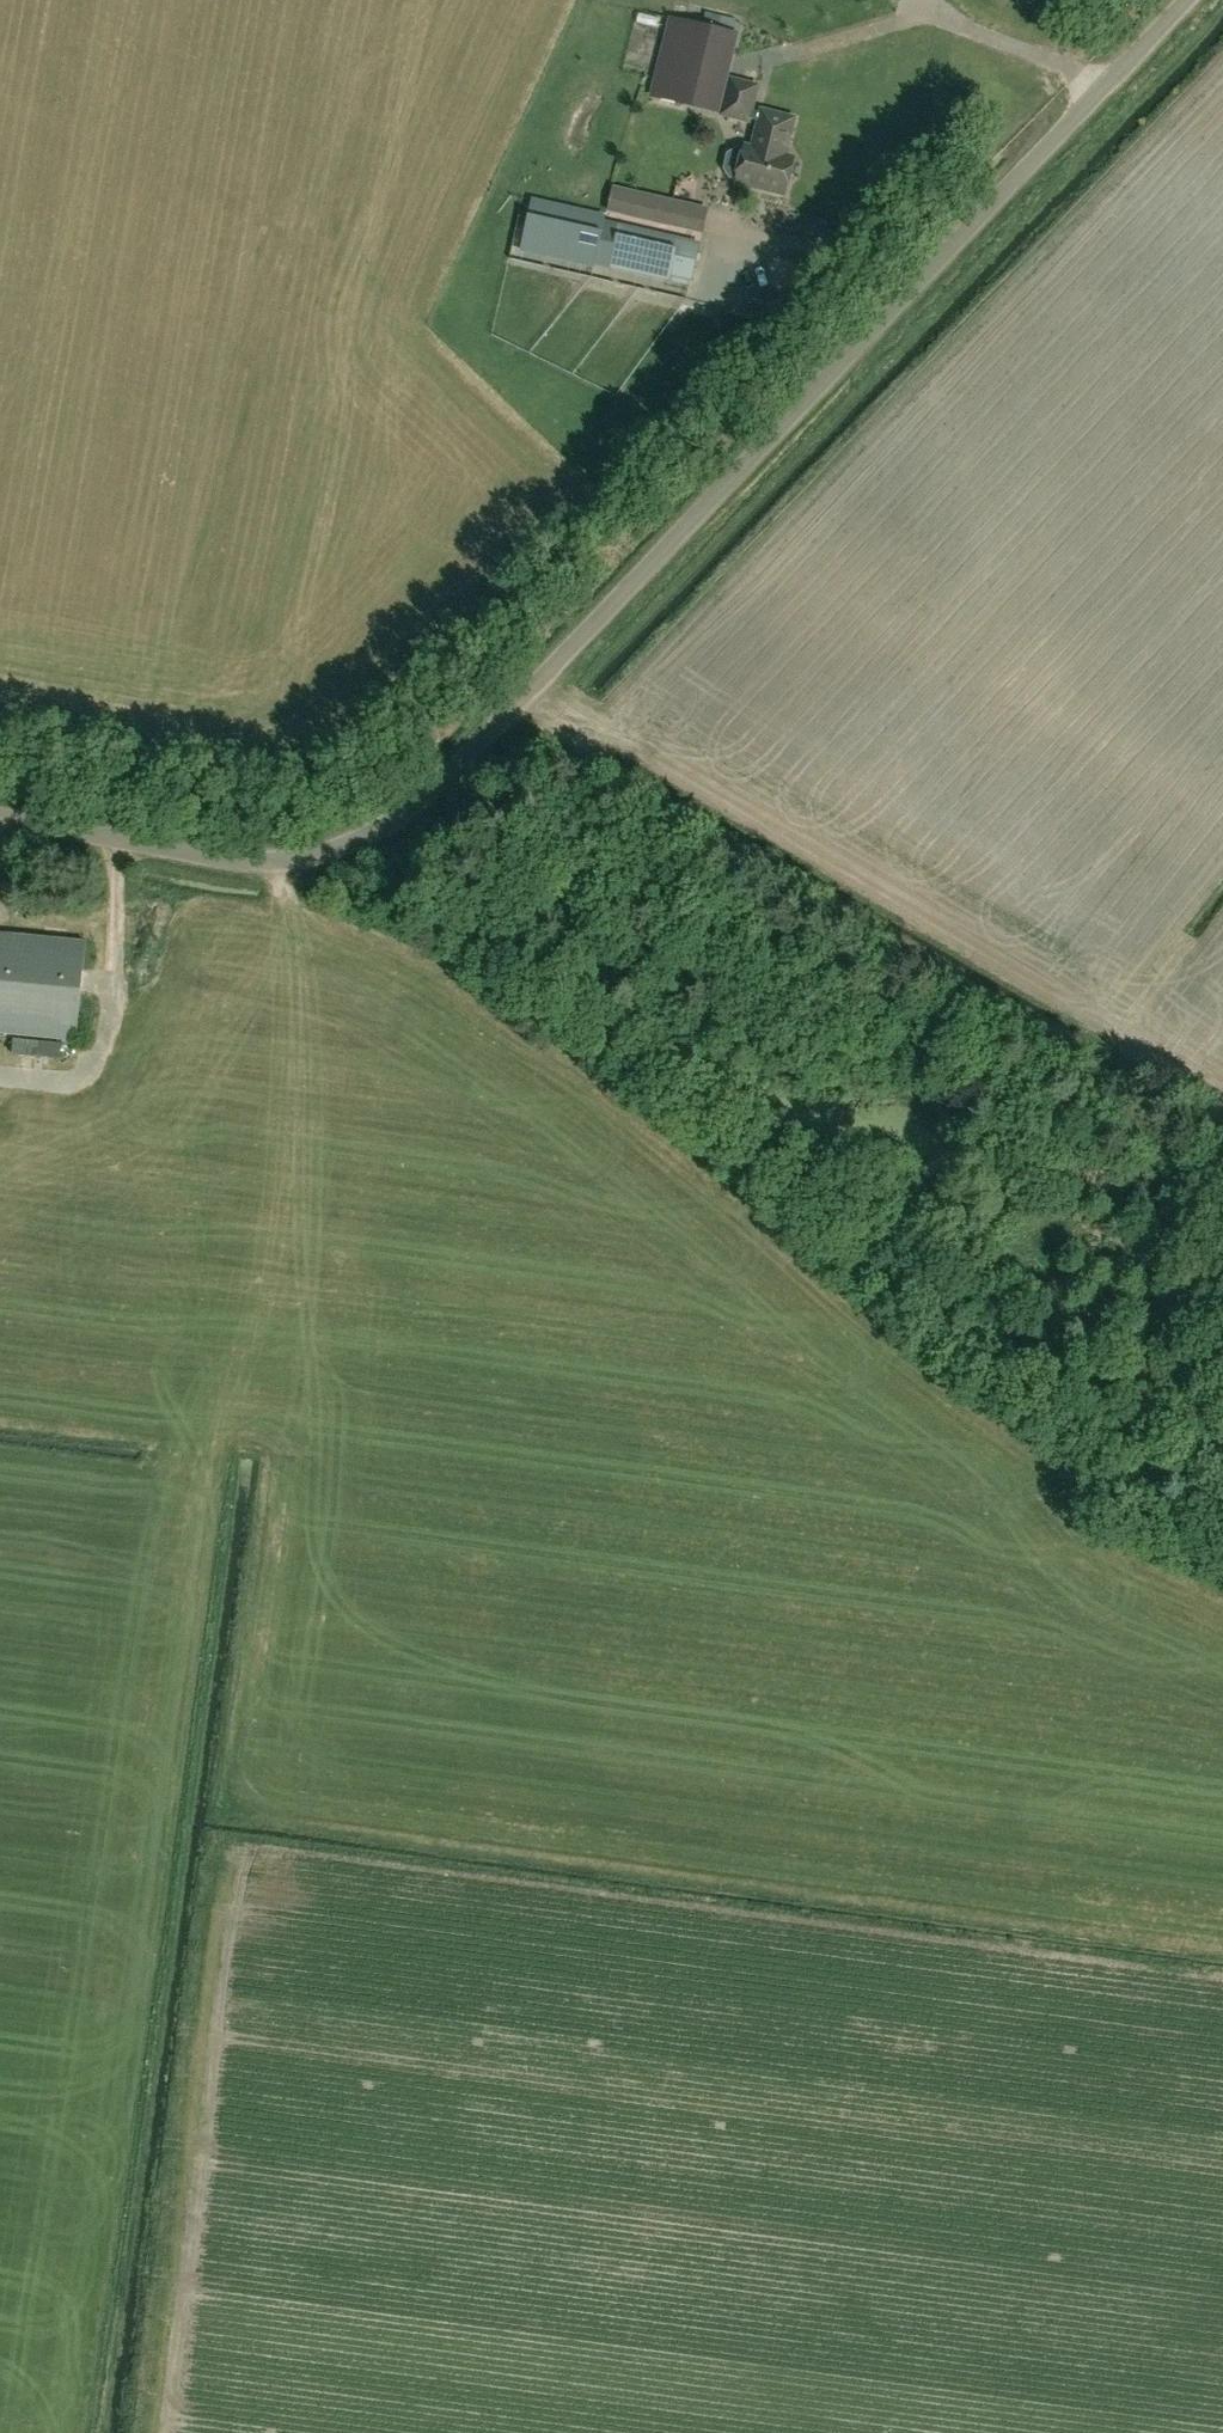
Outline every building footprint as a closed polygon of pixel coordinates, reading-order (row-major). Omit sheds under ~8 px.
[(679,21),(664,80),(720,93),(735,35),(679,21)] [(731,80),(722,115),(749,122),(749,119),(760,122),(754,146),(753,149),(745,147),(744,151),(737,149),(729,154),(725,169),(730,178),(737,180),(736,182),(785,195),(789,177),(794,176),(797,166),(793,163),(794,159),(784,157),(785,154),(794,120),(762,112),(762,113),(752,111),(758,87),(731,80)] [(615,190),(612,203),(662,215),(660,224),(694,232),(696,224),(691,216),(683,214),(685,206),(615,190)] [(596,257),(602,233),(529,216),(524,240),(596,257)] [(617,236),(612,257),(671,271),(670,275),(687,279),(690,268),(694,269),(699,244),(677,239),(674,249),(617,236)] [(76,1040),(86,943),(0,934),(0,1033),(76,1040)]
